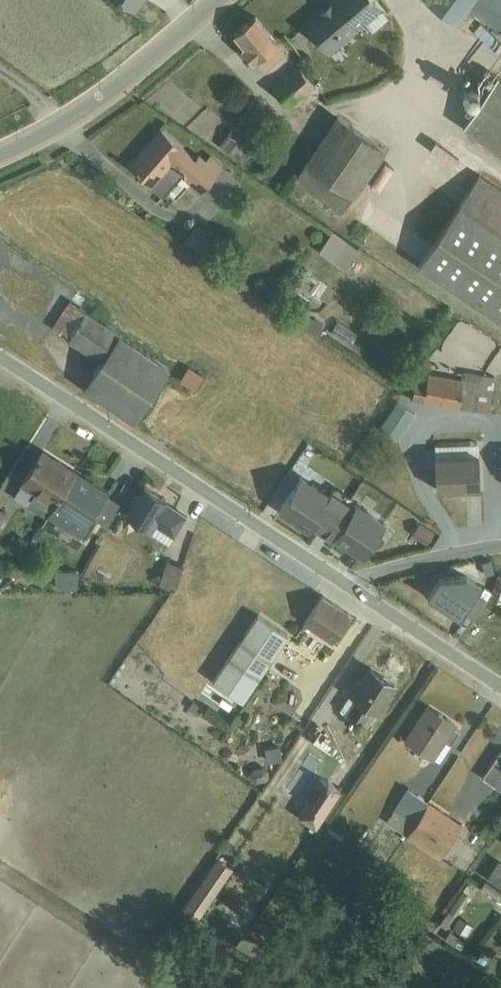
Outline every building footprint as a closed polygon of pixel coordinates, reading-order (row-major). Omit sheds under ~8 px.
[(335,54),(387,11),(377,0),(332,0),(307,21),(335,54)] [(462,21),(471,8),(500,29),(500,0),(432,0),(462,21)] [(288,54),(260,18),(237,35),(266,71),(288,54)] [(317,85),(300,66),(274,88),(291,107),(317,85)] [(462,126),(500,152),(500,75),(498,73),(462,126)] [(389,148),(343,116),(299,179),(345,211),(389,148)] [(219,146),(238,160),(252,139),(234,126),(219,146)] [(204,177),(152,128),(122,160),(155,191),(172,174),(190,191),(204,177)] [(419,263),(500,319),(500,186),(480,172),(419,263)] [(197,222),(184,241),(202,253),(213,237),(201,230),(203,226),(197,222)] [(333,229),(320,249),(345,267),(359,246),(333,229)] [(31,317),(50,291),(10,263),(0,276),(0,295),(31,317)] [(70,300),(52,328),(102,361),(84,387),(134,420),(170,367),(70,300)] [(299,309),(295,316),(298,318),(296,320),(317,334),(323,325),(299,309)] [(189,366),(180,379),(183,381),(195,389),(203,375),(189,366)] [(416,376),(413,398),(459,408),(459,406),(490,411),(496,375),(465,371),(464,378),(429,371),(428,377),(416,376)] [(397,401),(379,428),(396,440),(415,413),(397,401)] [(48,515),(76,471),(43,450),(14,496),(47,517),(48,515)] [(479,452),(435,454),(437,488),(481,486),(479,452)] [(76,471),(48,515),(80,536),(81,534),(84,536),(96,517),(93,515),(107,494),(109,495),(110,493),(81,475),(79,478),(75,475),(77,472),(76,471)] [(346,495),(347,493),(335,484),(330,492),(302,474),(280,507),(310,527),(312,523),(322,530),(346,495)] [(145,484),(126,514),(169,543),(187,515),(165,501),(167,498),(145,484)] [(346,495),(322,530),(334,538),(337,535),(357,548),(364,553),(385,522),(352,500),(353,497),(347,493),(346,495)] [(93,515),(96,517),(108,525),(122,503),(109,495),(107,494),(93,515)] [(420,521),(413,532),(426,541),(434,530),(420,521)] [(167,559),(159,583),(175,588),(183,564),(167,559)] [(77,569),(56,569),(56,587),(77,588),(77,569)] [(490,596),(500,600),(500,573),(498,572),(490,596)] [(465,611),(478,591),(482,584),(467,574),(440,576),(428,594),(461,616),(465,611)] [(478,591),(465,611),(475,618),(489,598),(478,591)] [(323,594),(305,621),(333,640),(351,613),(323,594)] [(258,613),(213,679),(243,700),(289,634),(258,613)] [(350,693),(340,707),(347,715),(348,712),(368,724),(395,682),(372,667),(363,680),(358,677),(348,691),(350,693)] [(214,687),(207,698),(230,714),(238,703),(214,687)] [(429,704),(406,739),(434,758),(435,756),(440,760),(460,729),(453,725),(455,722),(429,704)] [(280,744),(265,746),(267,760),(282,758),(280,744)] [(483,775),(500,788),(500,748),(483,775)] [(254,766),(250,771),(251,776),(256,780),(266,778),(270,774),(269,768),(263,764),(254,766)] [(307,802),(299,815),(316,827),(341,790),(320,776),(304,800),(307,802)] [(407,834),(429,800),(409,787),(387,820),(407,834)] [(429,800),(407,834),(441,855),(463,822),(429,800)] [(217,855),(184,903),(200,914),(233,866),(217,855)] [(487,875),(500,885),(500,859),(499,857),(487,875)] [(481,885),(500,898),(500,888),(485,878),(481,885)] [(467,881),(439,920),(446,925),(474,885),(467,881)] [(460,914),(453,925),(467,934),(474,923),(460,914)]
